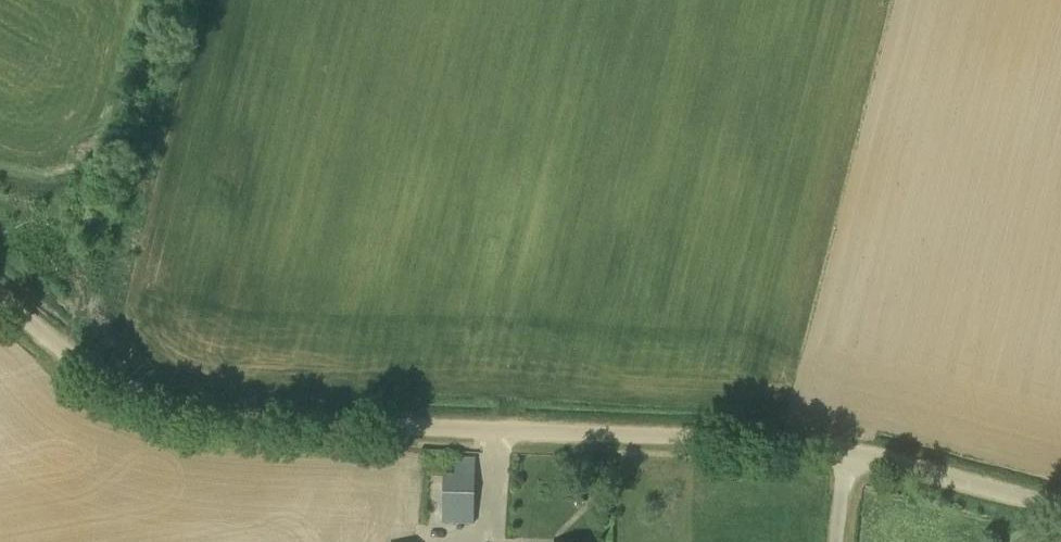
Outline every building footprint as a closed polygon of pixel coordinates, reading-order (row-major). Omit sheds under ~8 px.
[(473,523),(474,458),(457,457),(456,473),(445,473),(444,523),(473,523)]
